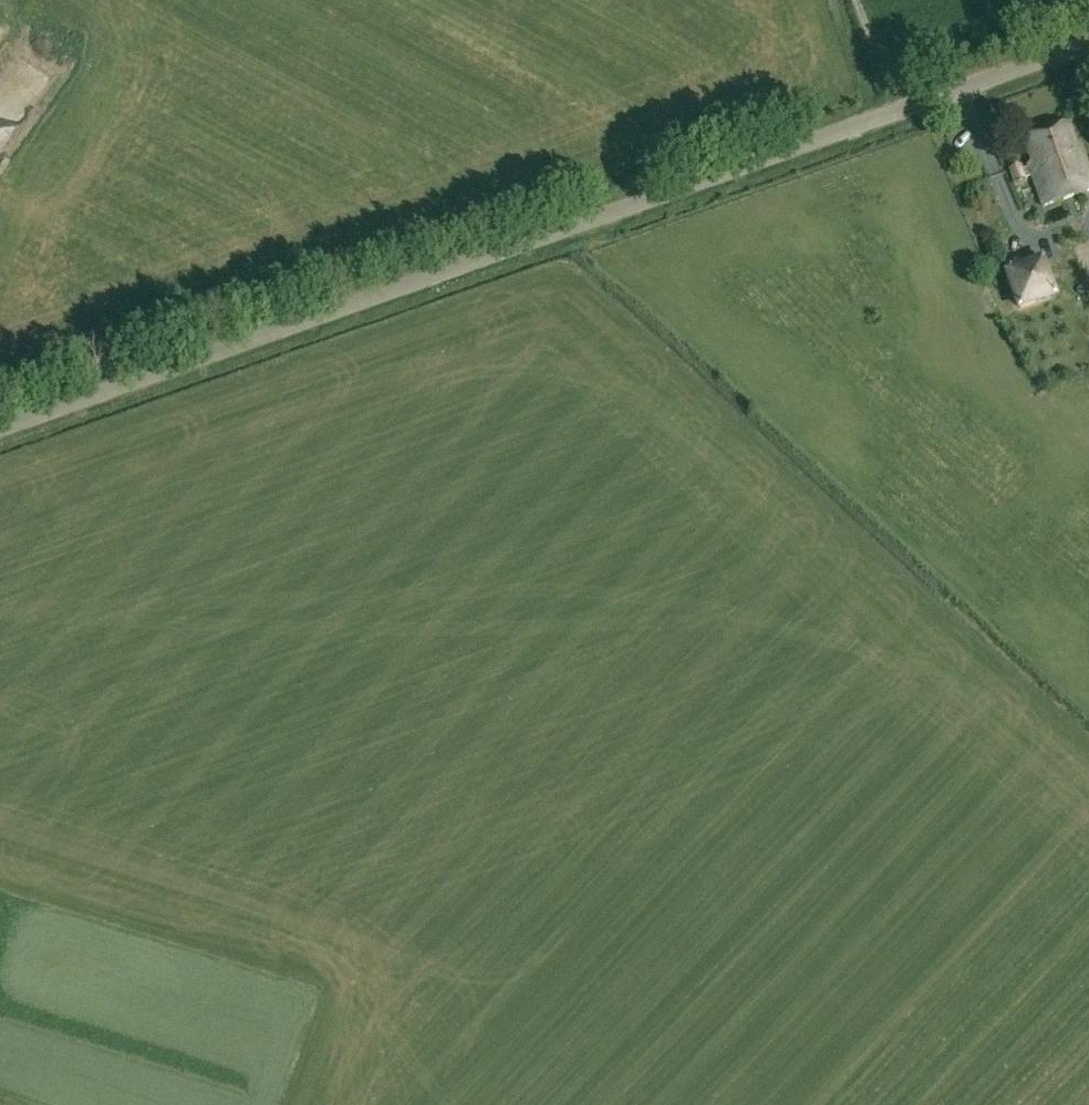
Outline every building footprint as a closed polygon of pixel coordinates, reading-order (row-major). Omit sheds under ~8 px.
[(52,89),(22,71),(0,106),(0,171),(1,171),(52,89)] [(1024,143),(1032,167),(1028,168),(1043,210),(1088,194),(1088,173),(1081,151),(1078,152),(1069,128),(1024,143)] [(1042,261),(1008,273),(1020,306),(1054,294),(1042,261)]
